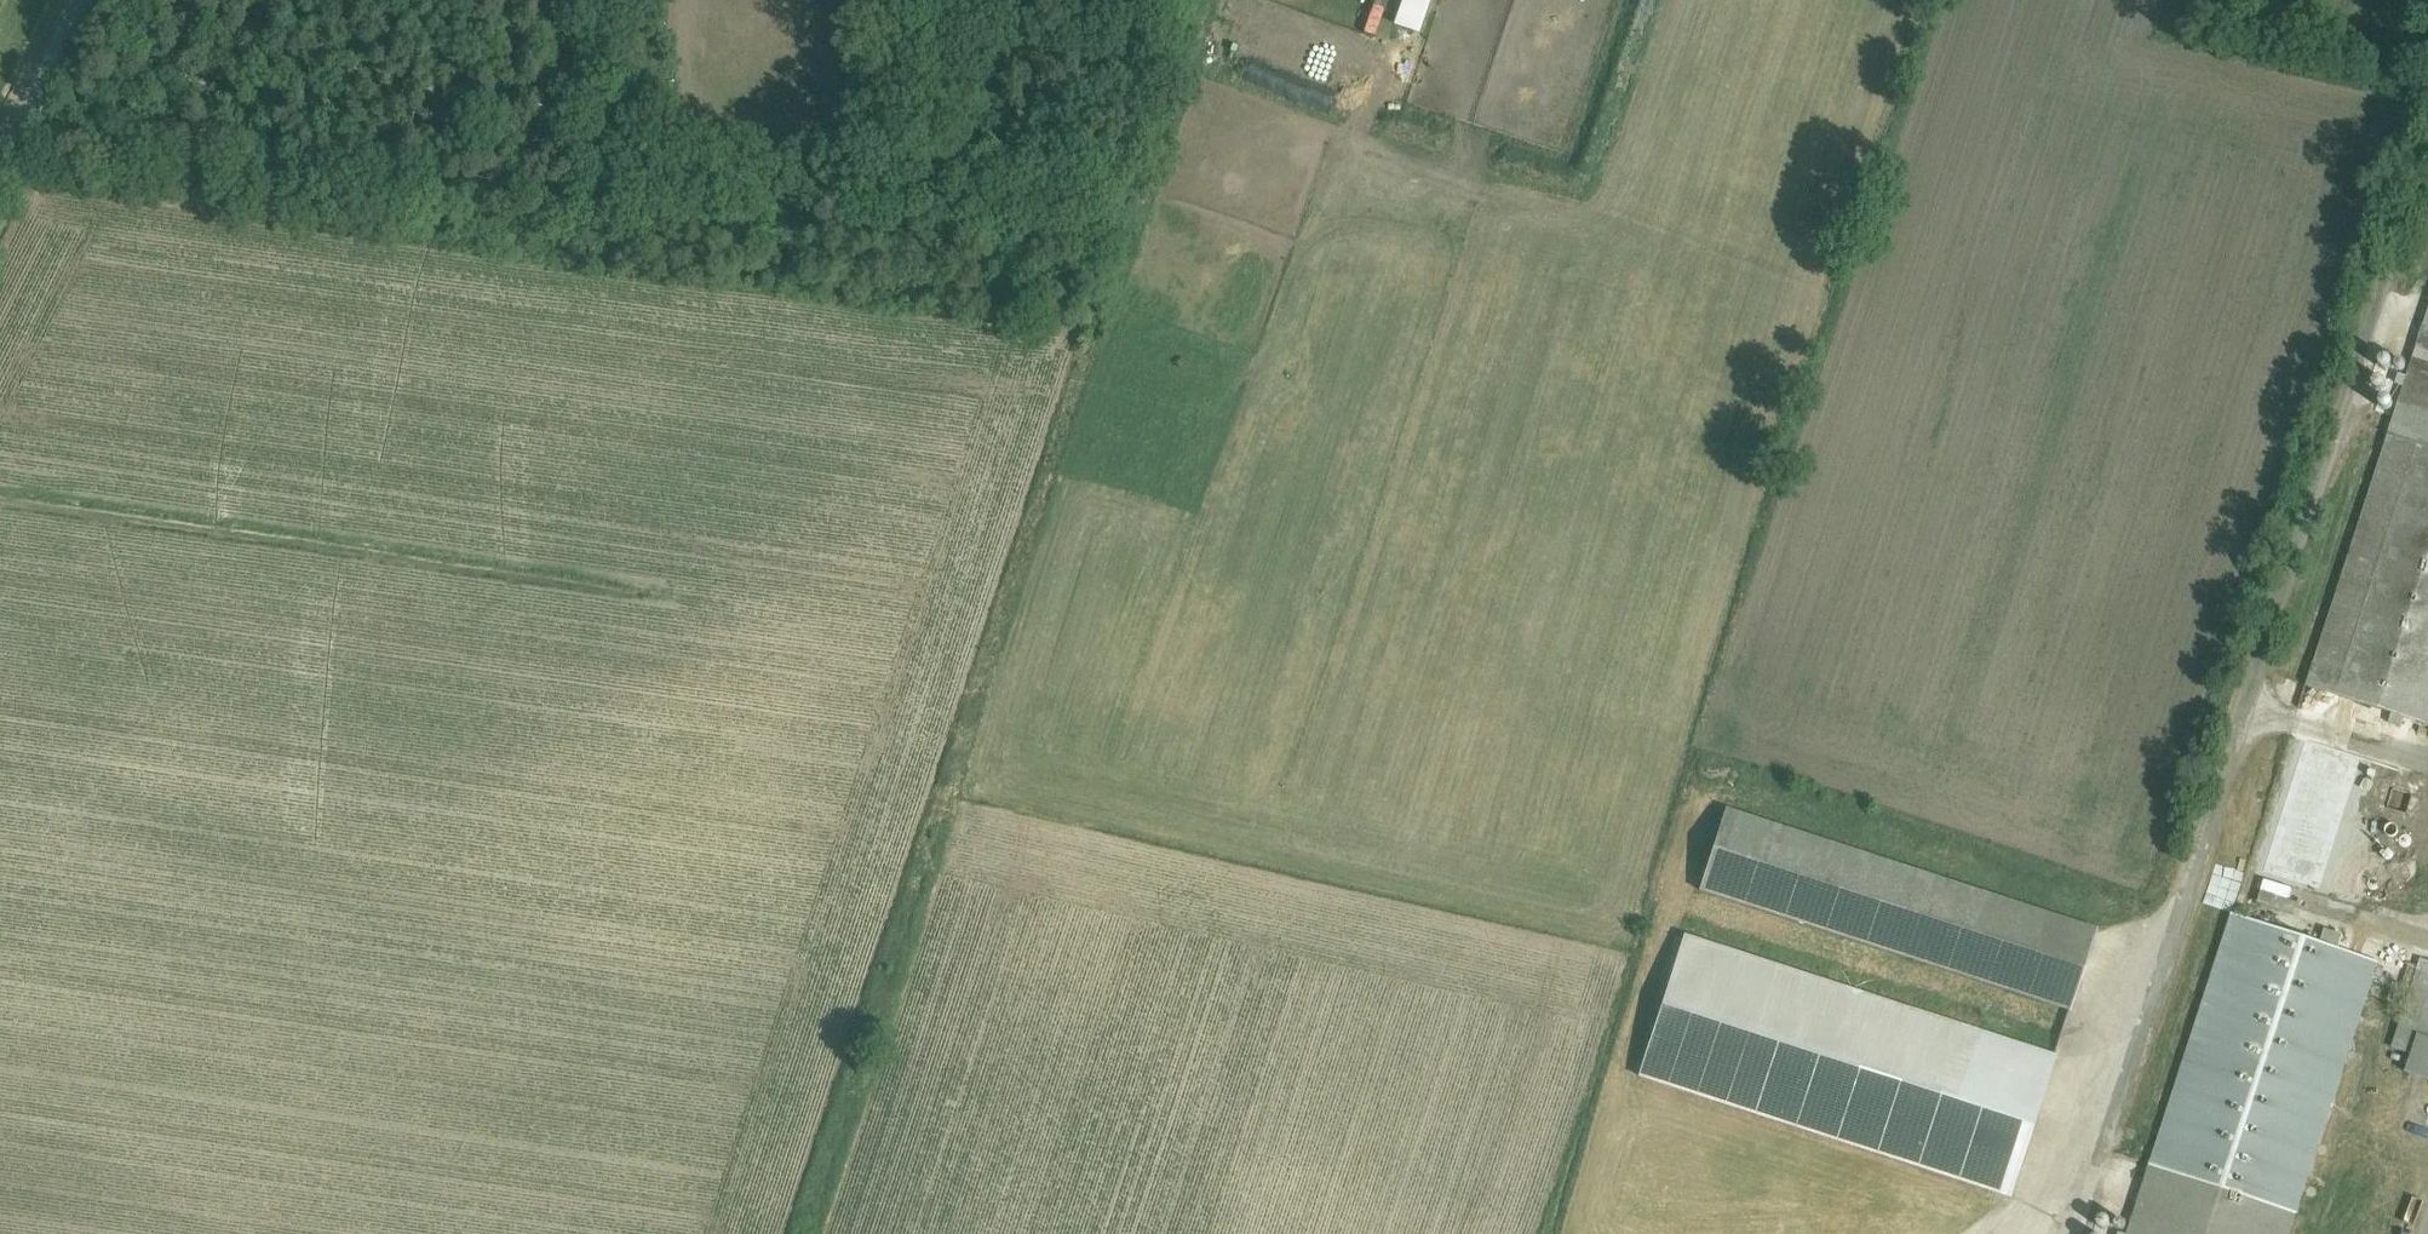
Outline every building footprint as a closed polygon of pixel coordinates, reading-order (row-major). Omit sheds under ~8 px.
[(2307,689),(2427,727),(2427,311),(2307,689)] [(2098,939),(1732,816),(1706,893),(2072,1016),(2098,939)] [(2233,921),(2131,1233),(2293,1233),(2380,969),(2233,921)] [(2060,1057),(1688,941),(1644,1084),(2015,1199),(2060,1057)] [(2422,959),(2392,1050),(2416,1058),(2410,1075),(2427,1080),(2427,960),(2422,959)]
